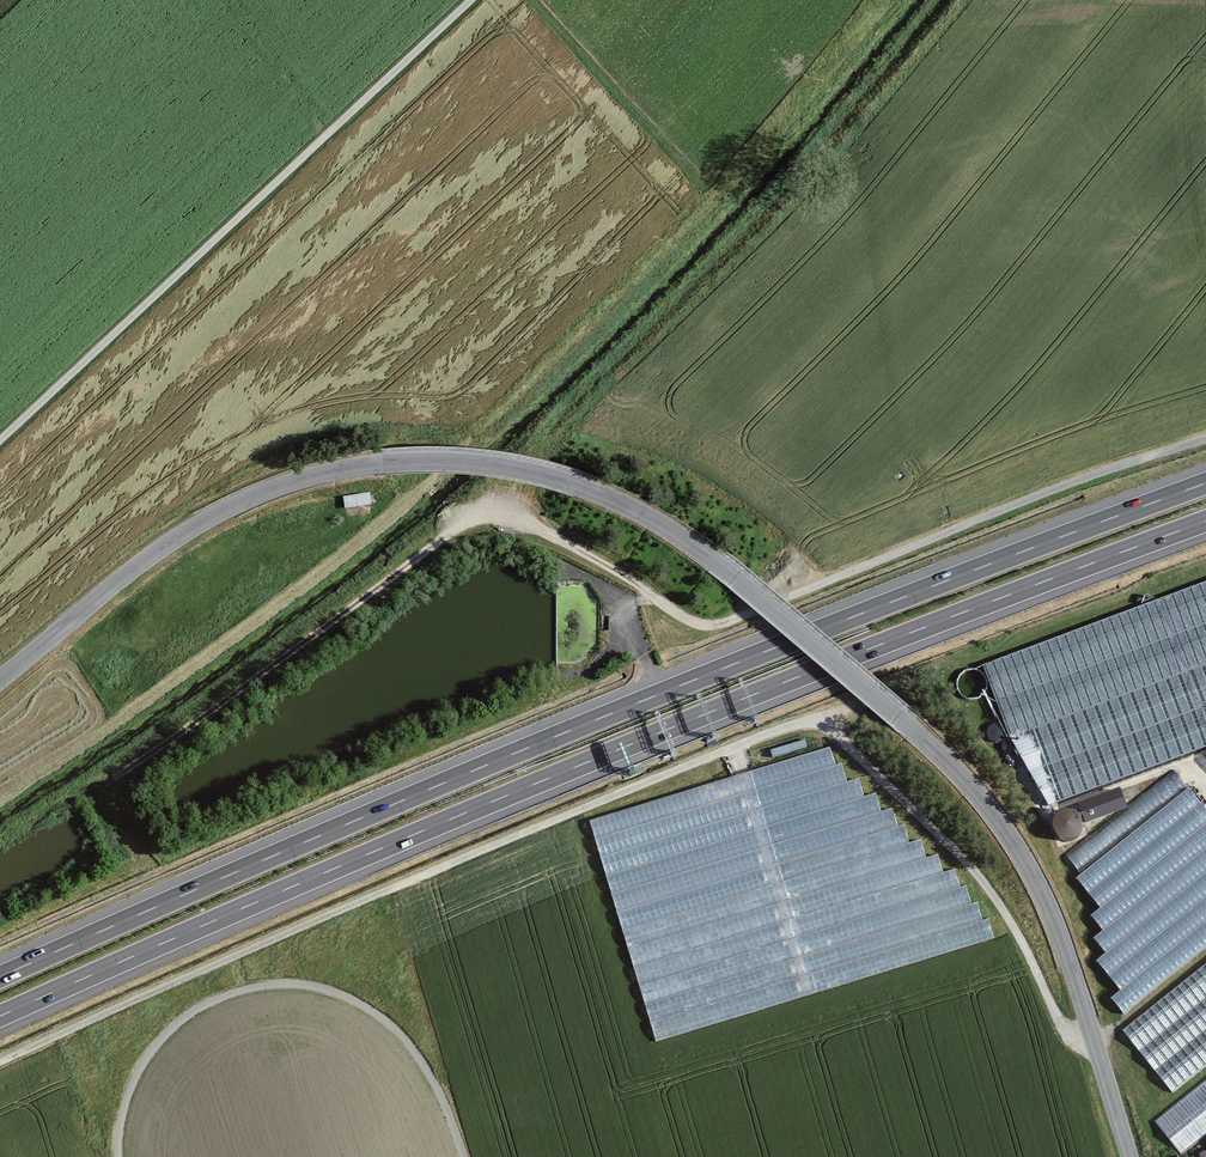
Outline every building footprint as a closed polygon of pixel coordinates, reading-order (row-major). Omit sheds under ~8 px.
[(345,508),(372,503),(371,491),(343,496),(345,508)] [(981,665),(1036,811),(1205,747),(1205,581),(981,665)] [(830,750),(587,822),(653,1043),(994,941),(987,919),(981,921),(975,902),(970,904),(964,886),(958,888),(952,870),(942,873),(937,854),(925,858),(919,841),(907,844),(902,827),(896,829),(890,809),(879,812),(874,794),(863,797),(857,779),(845,782),(839,764),(834,765),(830,750)] [(1173,772),(1066,859),(1079,875),(1073,880),(1097,910),(1088,918),(1100,932),(1090,940),(1102,955),(1093,962),(1117,991),(1108,999),(1123,1019),(1205,952),(1205,813),(1173,772)] [(1122,1031),(1172,1093),(1205,1065),(1205,963),(1122,1031)] [(1153,1123),(1180,1156),(1205,1136),(1205,1080),(1153,1123)]
